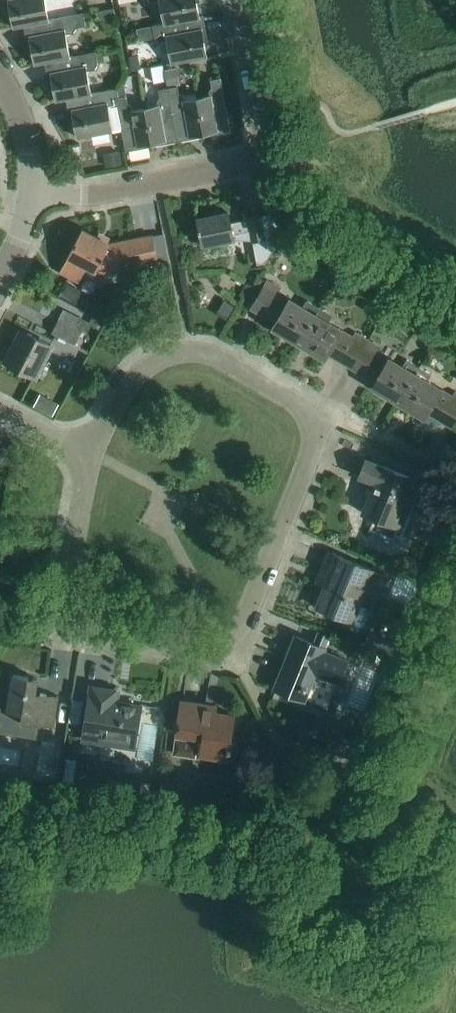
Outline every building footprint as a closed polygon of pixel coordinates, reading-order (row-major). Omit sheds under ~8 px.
[(46,19),(43,0),(5,0),(5,3),(7,4),(10,4),(14,26),(23,25),(23,24),(46,20),(46,19)] [(164,21),(164,22),(198,15),(195,0),(160,0),(164,21)] [(68,56),(64,34),(72,32),(76,26),(84,25),(82,12),(46,19),(46,20),(23,24),(23,25),(27,40),(28,41),(31,40),(35,63),(45,61),(44,61),(68,56)] [(152,25),(149,25),(151,35),(153,34),(154,36),(159,40),(167,38),(172,61),(166,62),(166,63),(187,60),(207,56),(202,33),(204,32),(206,30),(203,14),(198,15),(164,22),(164,21),(151,24),(152,25)] [(95,52),(95,50),(68,56),(44,61),(45,61),(48,76),(49,77),(52,77),(56,100),(66,98),(66,97),(91,93),(90,92),(86,70),(94,68),(98,63),(97,61),(104,60),(102,51),(95,52)] [(163,64),(151,66),(154,82),(166,79),(163,64)] [(230,130),(220,76),(210,78),(211,86),(208,90),(209,95),(197,97),(204,135),(209,134),(208,130),(214,129),(218,132),(225,131),(226,131),(230,130)] [(132,110),(131,105),(127,102),(125,94),(126,94),(124,82),(116,87),(118,96),(115,97),(117,104),(116,104),(121,127),(126,150),(130,149),(138,147),(141,143),(146,142),(147,146),(152,145),(144,107),(132,110)] [(184,100),(183,95),(178,92),(177,84),(167,86),(178,140),(182,139),(190,137),(193,133),(198,132),(199,136),(204,135),(197,97),(184,100)] [(178,140),(167,86),(158,88),(159,95),(156,100),(157,105),(144,107),(152,145),(157,144),(156,140),(162,139),(166,142),(178,140)] [(121,127),(116,104),(117,104),(115,97),(118,96),(116,87),(90,92),(91,93),(66,97),(66,98),(69,113),(71,114),(73,114),(77,137),(112,130),(112,129),(121,127)] [(119,149),(103,152),(106,166),(122,162),(119,149)] [(228,211),(197,217),(199,227),(198,227),(199,231),(200,231),(203,244),(222,240),(234,238),(233,234),(251,230),(253,240),(258,262),(265,261),(277,243),(280,237),(275,211),(260,214),(247,216),(248,218),(230,222),(228,211)] [(110,242),(82,228),(60,270),(80,281),(88,266),(95,270),(96,267),(103,271),(158,260),(153,234),(110,242)] [(302,306),(277,291),(279,287),(267,280),(251,307),(275,321),(272,326),(298,342),(319,306),(306,299),(302,306)] [(76,301),(82,290),(69,282),(63,293),(76,301)] [(353,336),(328,321),(332,314),(319,306),(298,342),(324,357),(327,352),(351,366),(367,339),(355,332),(353,336)] [(74,343),(80,332),(58,321),(52,332),(74,343)] [(34,375),(50,344),(22,329),(6,360),(34,375)] [(402,365),(376,350),(379,346),(367,339),(351,366),(375,381),(372,385),(398,401),(418,366),(406,358),(402,365)] [(428,380),(432,373),(418,366),(398,401),(424,416),(427,411),(451,426),(455,417),(455,392),(455,391),(453,395),(428,380)] [(132,423),(149,427),(151,417),(134,413),(132,423)] [(402,536),(409,519),(416,500),(403,495),(410,476),(366,458),(359,475),(374,481),(362,511),(373,516),(368,529),(386,537),(393,539),(396,534),(402,536)] [(331,571),(317,606),(336,613),(348,618),(347,621),(359,626),(364,624),(369,611),(366,606),(359,603),(363,594),(373,569),(357,562),(347,559),(329,551),(322,568),(331,571)] [(323,651),(329,635),(319,631),(315,642),(296,635),(275,687),(326,708),(346,660),(323,651)] [(379,663),(383,654),(374,650),(370,659),(379,663)] [(58,695),(36,691),(38,677),(13,673),(10,693),(7,709),(0,708),(0,726),(0,728),(25,732),(27,721),(53,725),(58,695)] [(134,746),(135,740),(137,724),(140,705),(109,700),(111,689),(93,686),(94,680),(92,680),(91,686),(87,705),(82,737),(134,746)] [(226,758),(230,734),(233,714),(206,710),(207,703),(182,700),(179,719),(177,732),(178,732),(177,737),(175,737),(172,754),(197,758),(199,741),(205,742),(203,754),(226,758)] [(159,782),(157,792),(169,794),(171,784),(159,782)]
